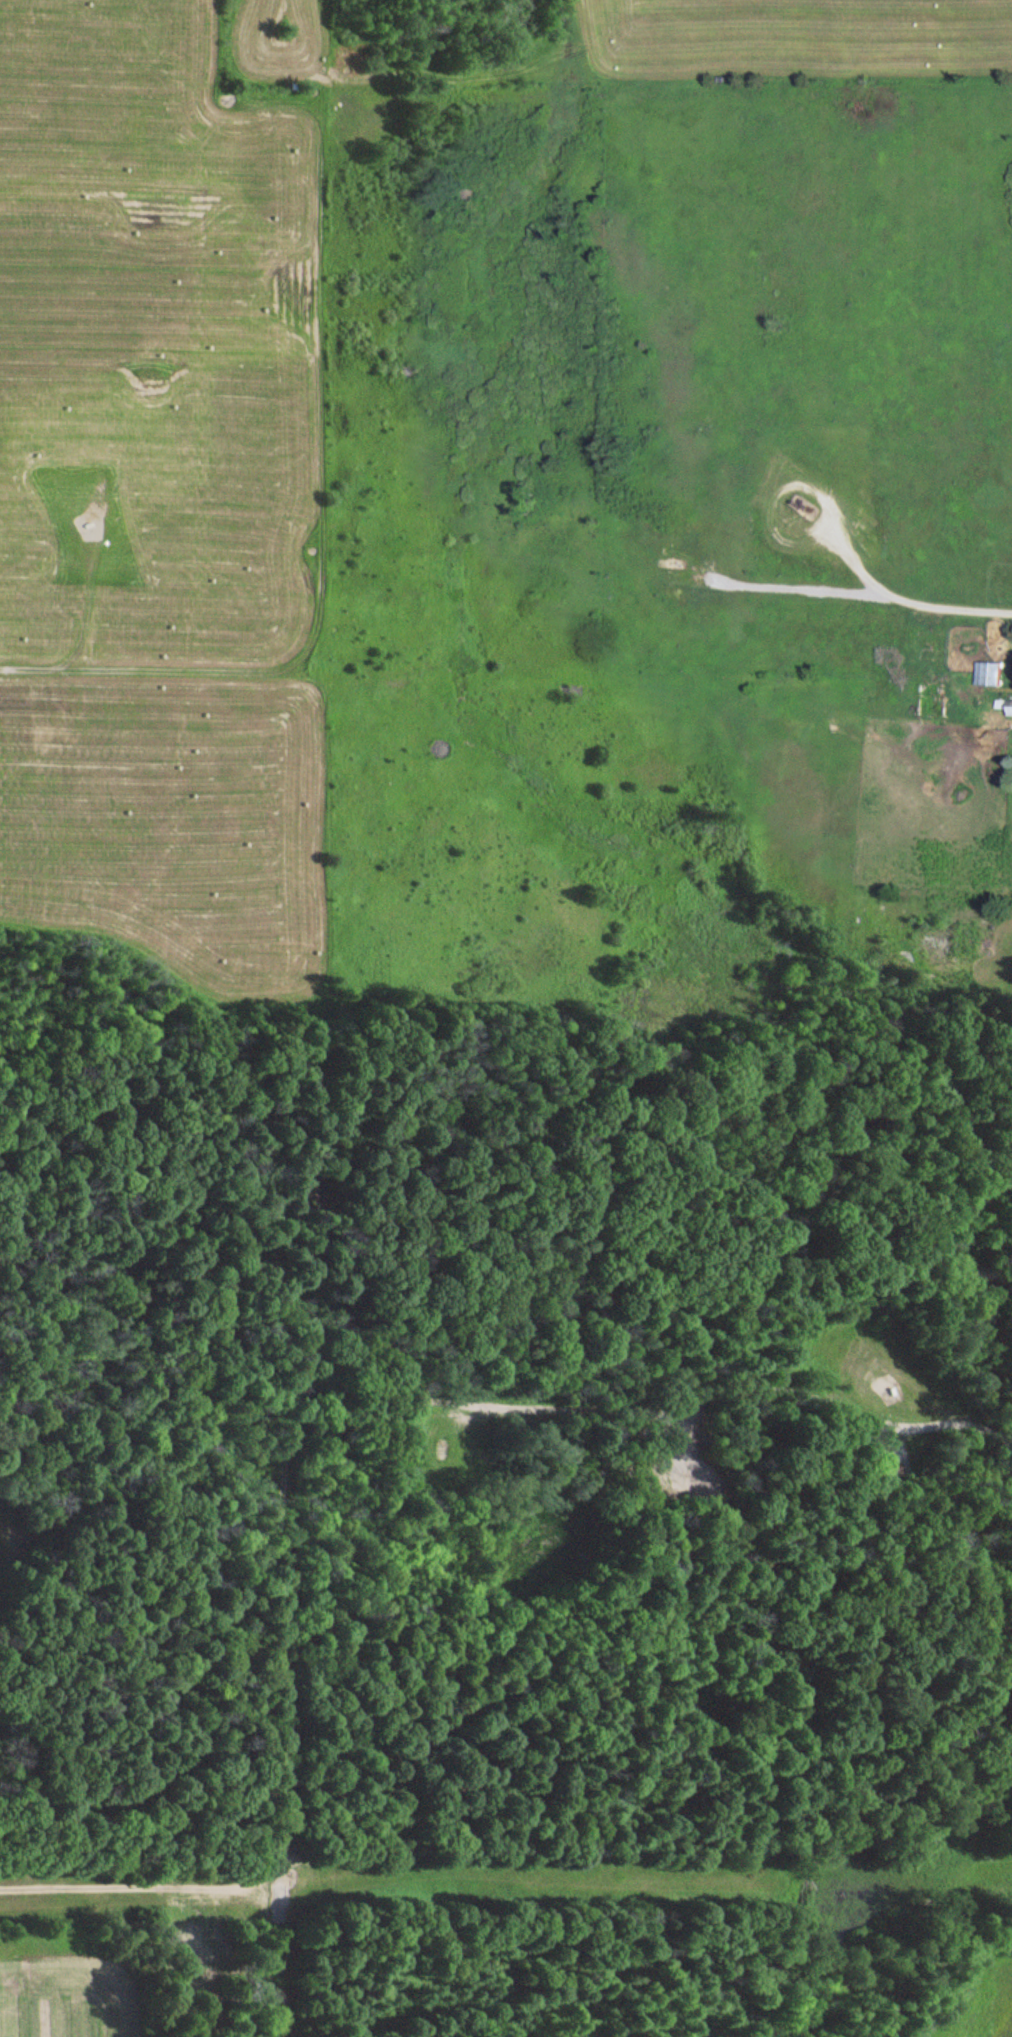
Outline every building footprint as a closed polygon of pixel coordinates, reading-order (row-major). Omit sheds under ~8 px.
[(976,685),(1004,685),(1004,661),(976,661),(976,685)]
